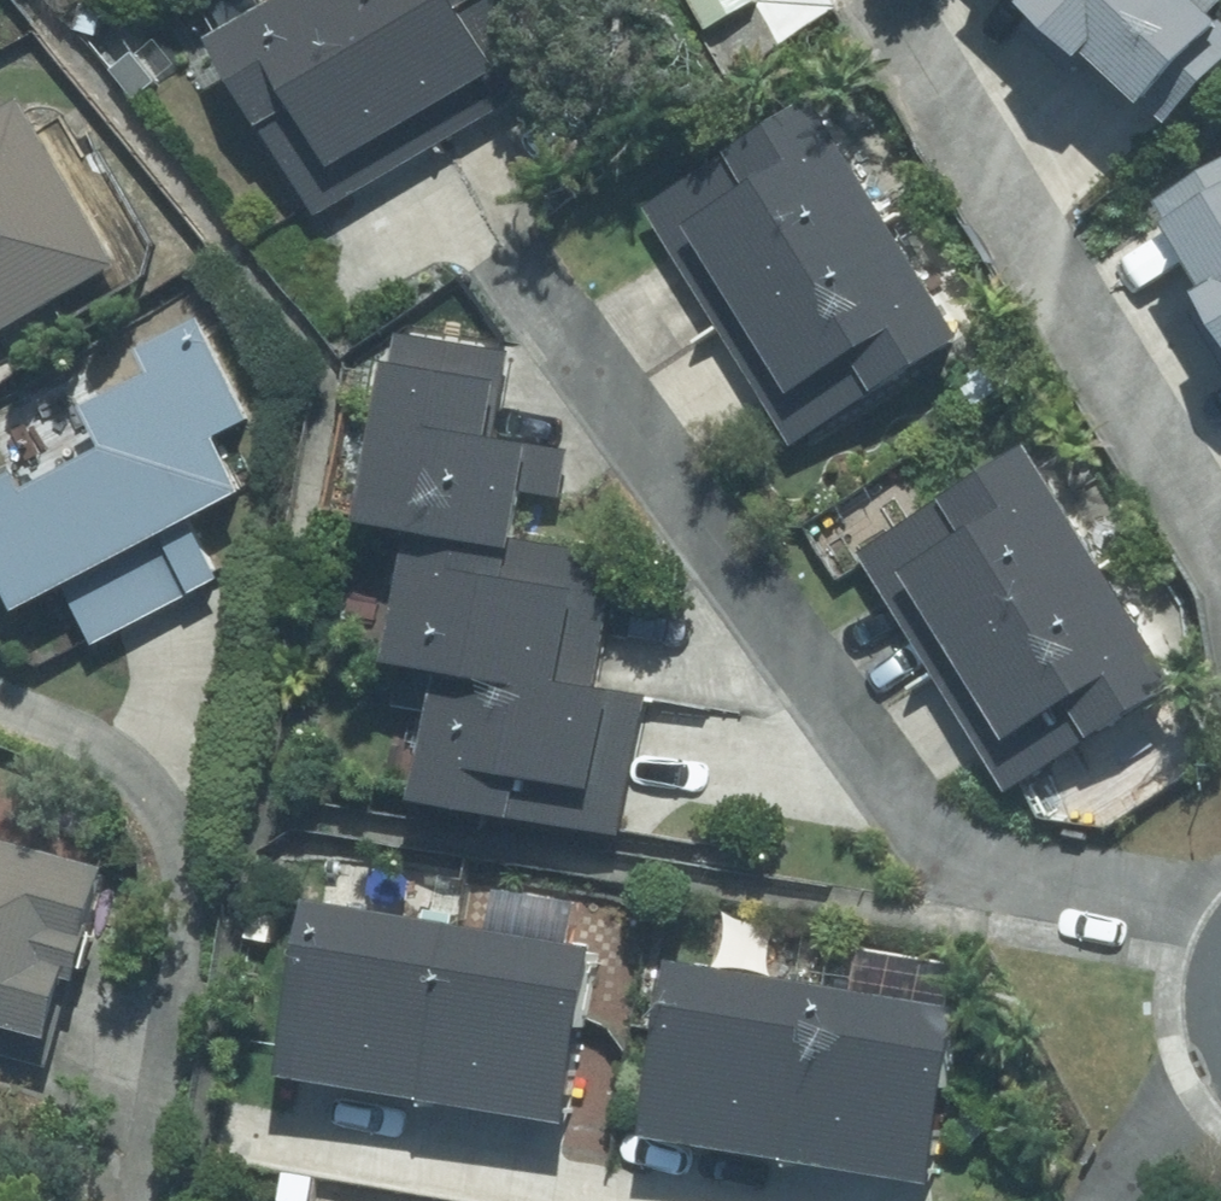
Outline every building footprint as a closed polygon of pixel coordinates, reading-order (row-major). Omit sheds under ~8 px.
[(253,35),(352,204),(461,142),(378,0),(313,0),(253,35)] [(558,6),(554,0),(378,0),(461,142),(559,85),(526,25),(558,6)] [(1070,10),(1091,28),(1116,0),(1079,0),(1070,10)] [(1091,28),(1115,50),(1130,31),(1196,91),(1189,100),(1211,120),(1220,109),(1220,0),(1116,0),(1091,28)] [(96,2),(87,25),(110,34),(119,11),(96,2)] [(853,92),(669,205),(743,324),(927,213),(853,92)] [(0,124),(0,318),(13,341),(141,267),(44,99),(0,124)] [(1197,196),(1215,225),(1220,221),(1220,181),(1197,196)] [(927,213),(743,324),(817,446),(1001,334),(927,213)] [(274,417),(222,316),(161,347),(175,374),(112,407),(133,447),(49,490),(41,475),(0,497),(0,518),(48,609),(89,589),(119,644),(244,579),(214,523),(273,490),(244,434),(274,417)] [(457,524),(555,543),(565,494),(579,496),(589,448),(569,444),(574,417),(533,409),(540,381),(522,377),(527,352),(418,332),(410,371),(430,375),(405,514),(457,524)] [(1069,444),(887,558),(959,672),(1140,559),(1069,444)] [(457,524),(433,655),(490,665),(619,689),(644,559),(555,543),(457,524)] [(1140,559),(959,672),(1037,798),(1219,684),(1140,559)] [(490,665),(465,800),(647,834),(672,699),(619,689),(490,665)] [(68,1069),(80,1030),(91,1033),(137,873),(0,834),(0,1050),(68,1069)] [(354,900),(325,1073),(462,1095),(490,922),(354,900)] [(267,913),(262,941),(288,945),(291,917),(267,913)] [(490,922),(462,1095),(608,1119),(636,946),(490,922)] [(722,959),(692,1133),(825,1157),(857,982),(722,959)] [(857,982),(825,1157),(971,1182),(1003,1008),(857,982)] [(297,1200),(324,1200),(328,1176),(301,1172),(297,1200)]
